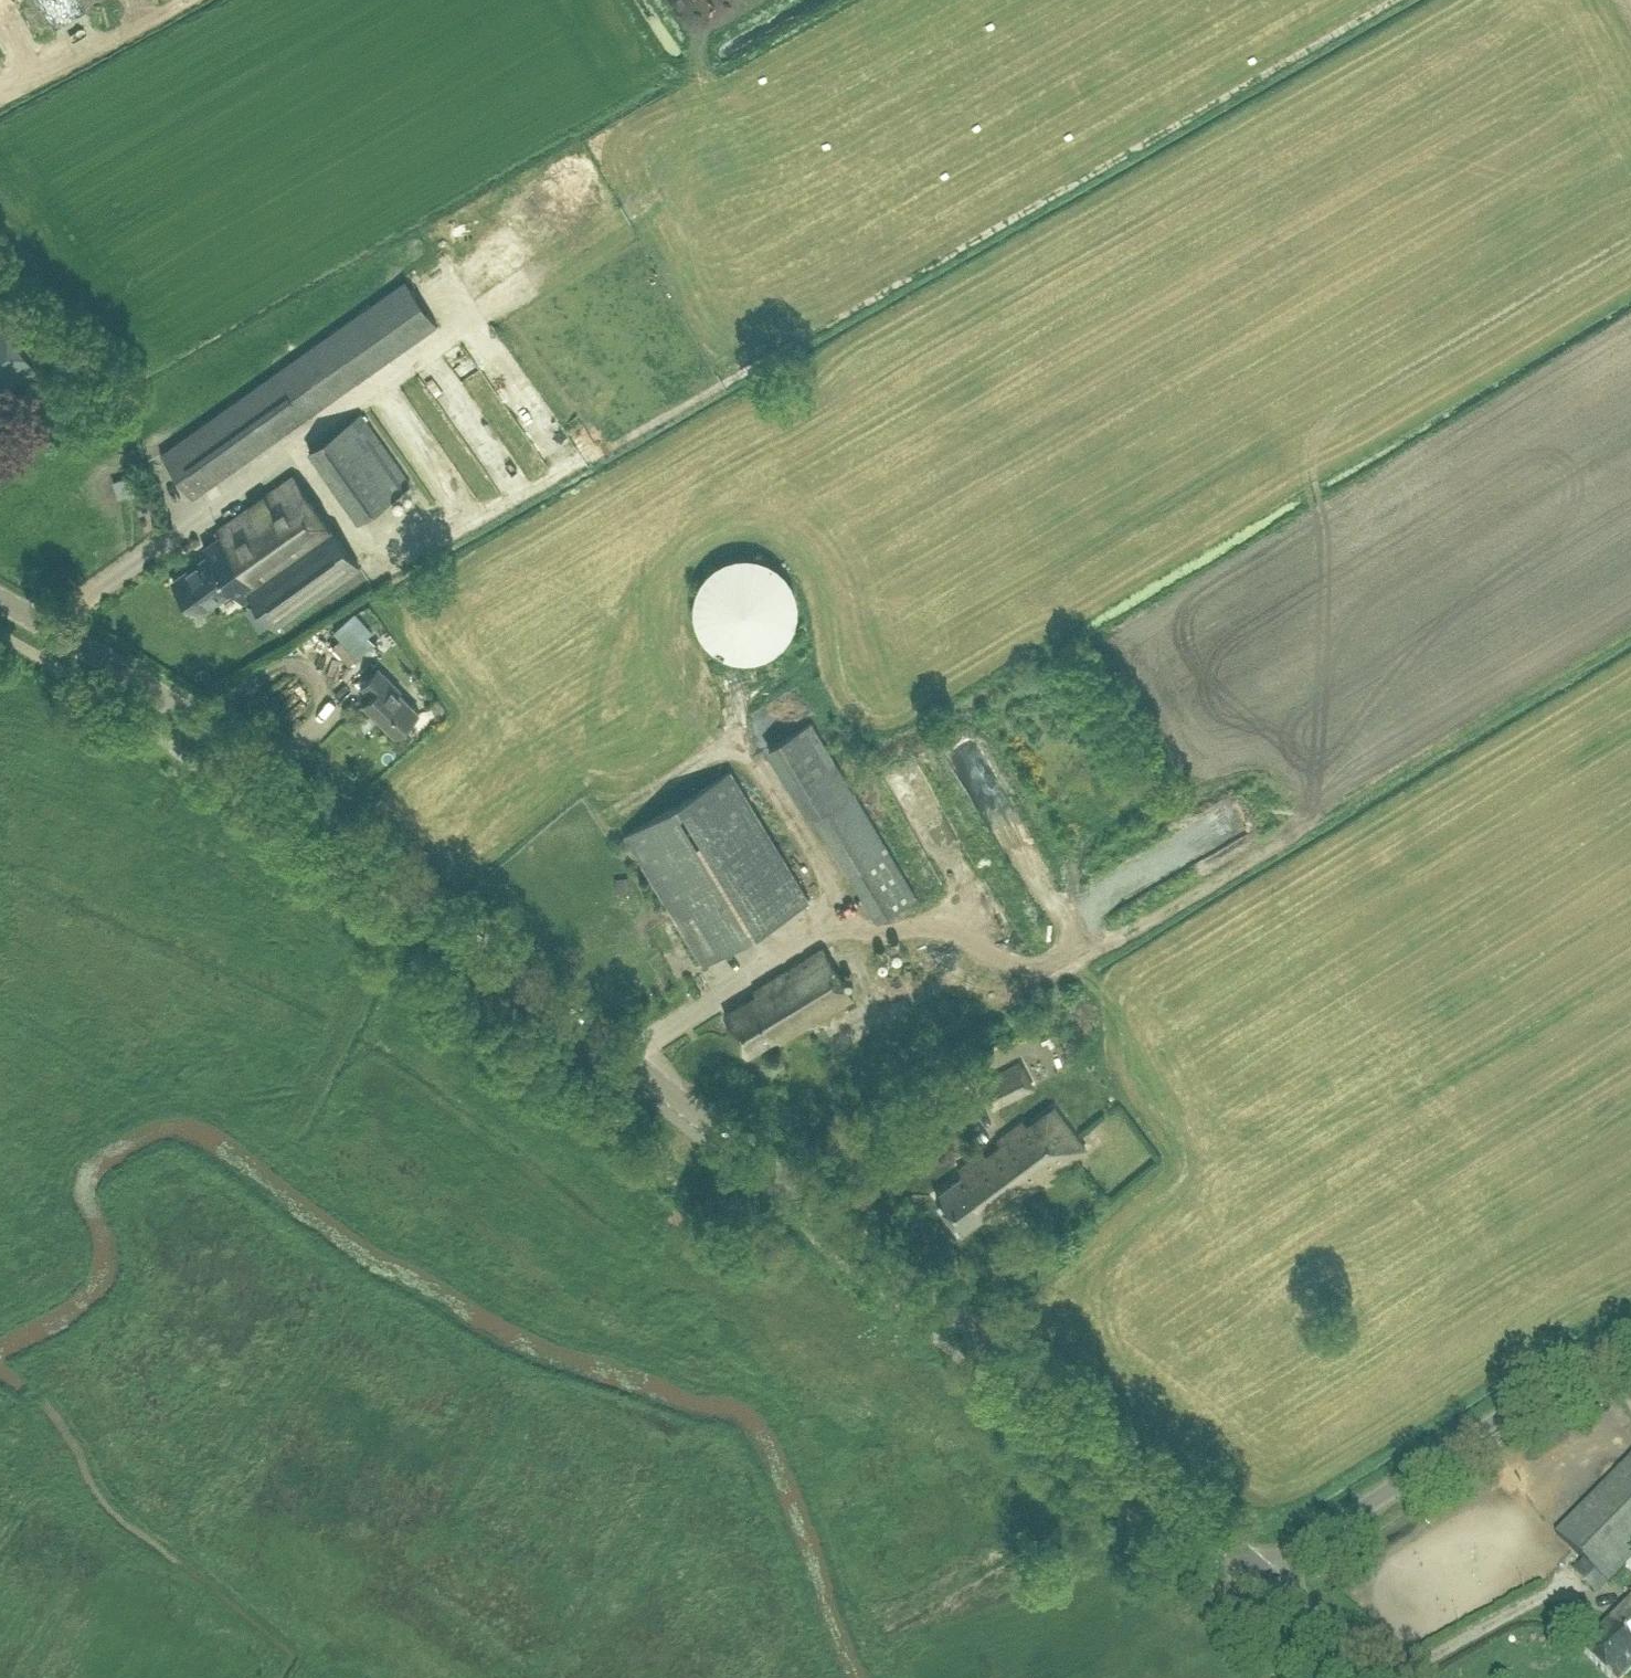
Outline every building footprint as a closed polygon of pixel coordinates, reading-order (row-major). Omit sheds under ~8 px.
[(193,496),(437,323),(406,279),(162,451),(193,496)] [(33,367),(0,322),(0,391),(33,367)] [(403,487),(353,417),(310,449),(360,518),(403,487)] [(228,541),(192,567),(174,579),(198,613),(234,587),(244,601),(253,594),(275,625),(360,564),(294,473),(218,527),(228,541)] [(696,621),(699,630),(704,637),(710,644),(717,649),(724,654),(733,656),(741,658),(750,658),(759,656),(767,654),(775,649),(782,644),(788,637),(792,630),(796,622),(798,613),(798,604),(797,596),(795,587),(791,579),(786,572),(780,566),(772,560),(764,557),(756,554),(747,553),(738,554),(729,556),(721,560),(713,565),(707,571),(701,578),(697,586),(695,595),(694,604),(694,613),(696,621)] [(360,631),(352,638),(365,654),(373,647),(360,631)] [(283,665),(270,673),(277,685),(290,676),(283,665)] [(401,687),(379,666),(362,683),(372,693),(364,701),(397,733),(420,710),(399,689),(401,687)] [(808,816),(813,812),(877,919),(917,894),(853,788),(812,719),(766,747),(808,816)] [(810,898),(731,769),(625,833),(703,962),(810,898)] [(758,993),(725,1013),(748,1051),(777,1034),(780,1039),(853,996),(823,946),(755,988),(758,993)] [(992,1108),(1036,1086),(1024,1062),(1022,1063),(1019,1058),(977,1079),(992,1108)] [(991,1217),(1086,1147),(1054,1105),(1028,1124),(1023,1119),(998,1138),(1002,1143),(987,1154),(983,1149),(959,1166),(964,1173),(936,1194),(963,1230),(987,1212),(991,1217)] [(1556,1535),(1607,1586),(1630,1561),(1630,1460),(1556,1535)] [(1581,1650),(1609,1677),(1628,1677),(1630,1675),(1630,1627),(1617,1614),(1581,1650)]
